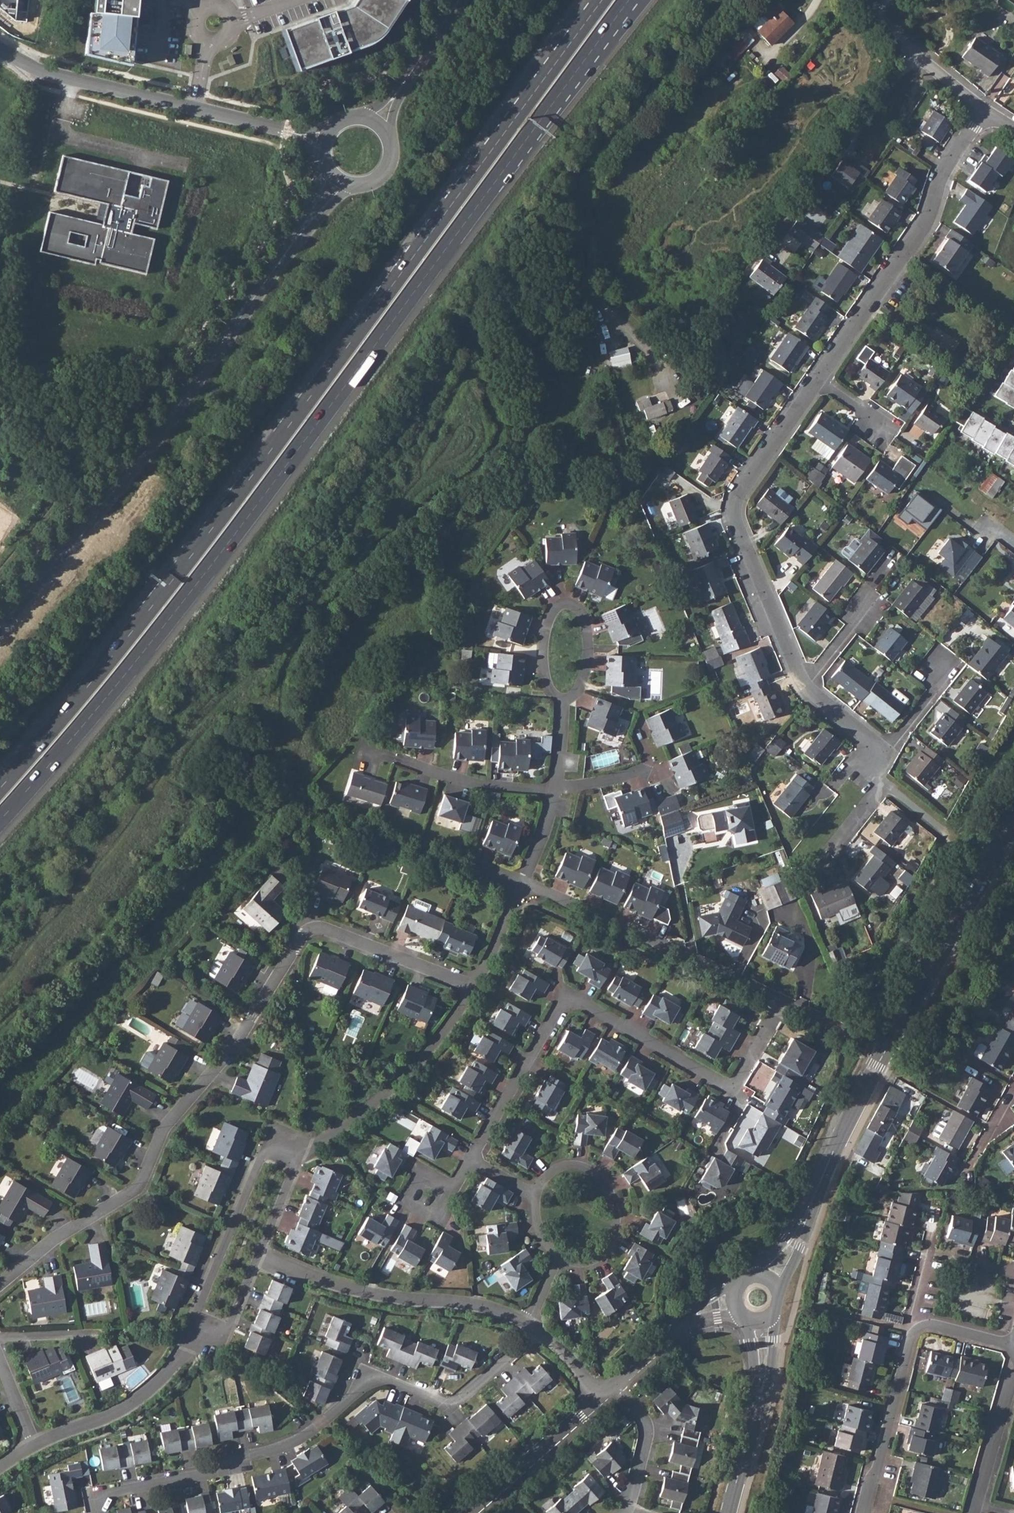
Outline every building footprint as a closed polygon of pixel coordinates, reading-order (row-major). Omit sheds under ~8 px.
[(87,55),(129,65),(136,0),(94,0),(87,55)] [(350,0),(282,25),(297,65),(362,40),(370,36),(377,32),(382,26),(399,0),(350,0)] [(773,4),(757,21),(762,26),(757,31),(771,46),(793,24),(773,4)] [(961,57),(971,63),(973,61),(982,67),(980,70),(979,71),(987,77),(1001,56),(975,38),(961,57)] [(775,73),(786,82),(791,75),(780,66),(775,73)] [(934,111),(921,130),(939,142),(952,122),(934,111)] [(927,135),(922,144),(931,149),(937,141),(927,135)] [(916,148),(912,154),(917,157),(921,151),(916,148)] [(168,179),(59,152),(50,191),(107,205),(106,208),(103,224),(49,211),(39,251),(93,264),(95,257),(101,259),(100,262),(146,273),(155,237),(132,231),(134,222),(156,227),(168,179)] [(896,175),(884,192),(901,204),(907,195),(914,186),(912,185),(916,179),(899,166),(894,173),(896,175)] [(883,199),(868,219),(885,232),(895,219),(897,220),(902,213),(883,199)] [(789,234),(814,251),(819,244),(824,237),(798,219),(789,234)] [(860,224),(838,257),(860,273),(869,260),(867,259),(874,250),(875,250),(883,240),(860,224)] [(970,244),(949,229),(943,237),(946,239),(940,247),(942,249),(939,253),(937,251),(931,261),(950,274),(970,244)] [(824,237),(819,244),(831,253),(836,246),(824,237)] [(763,257),(749,277),(773,294),(785,278),(768,265),(770,262),(763,257)] [(827,285),(822,291),(837,301),(845,290),(846,291),(857,275),(839,262),(825,283),(827,285)] [(830,306),(816,297),(795,327),(810,338),(820,324),(821,325),(826,317),(824,315),(830,306)] [(810,347),(789,332),(771,359),(790,371),(803,352),(805,354),(810,347)] [(868,386),(875,391),(887,373),(868,359),(857,375),(869,384),(868,386)] [(1011,370),(1010,369),(1002,383),(1013,390),(1013,372),(1011,370)] [(784,384),(764,370),(754,385),(748,381),(739,392),(764,410),(773,397),(775,397),(784,384)] [(885,396),(904,409),(906,407),(912,411),(924,395),(918,391),(919,389),(899,375),(885,396)] [(1013,407),(1013,390),(1002,383),(1001,382),(994,396),(1013,407)] [(651,407),(648,398),(639,401),(646,420),(672,411),(668,401),(651,407)] [(927,402),(912,424),(919,428),(920,427),(931,434),(936,426),(938,428),(944,419),(932,411),(935,407),(927,402)] [(732,405),(722,419),(726,422),(736,409),(732,405)] [(758,421),(738,407),(727,424),(728,425),(720,436),(737,448),(745,437),(744,436),(750,427),(753,429),(758,421)] [(904,409),(898,417),(905,422),(912,411),(906,407),(904,409)] [(980,420),(962,410),(952,424),(961,429),(958,434),(969,441),(979,421),(980,420)] [(808,431),(817,437),(825,444),(821,450),(822,455),(828,459),(848,430),(849,429),(841,424),(840,426),(821,412),(808,431)] [(969,442),(981,448),(991,429),(991,428),(979,421),(969,441),(969,442)] [(992,454),(1002,435),(991,429),(981,448),(980,450),(992,456),(992,454)] [(992,454),(1004,461),(1013,442),(1013,439),(1003,434),(1002,435),(992,454)] [(1013,467),(1013,442),(1004,461),(1004,462),(1013,467)] [(847,444),(831,466),(853,482),(869,459),(862,454),(860,456),(852,450),(853,448),(847,444)] [(698,471),(702,473),(712,480),(715,483),(728,464),(726,463),(730,456),(713,445),(709,451),(711,453),(698,471)] [(699,454),(693,466),(700,469),(705,458),(699,454)] [(878,460),(864,479),(886,494),(892,485),(897,489),(913,466),(900,456),(890,470),(885,467),(885,465),(878,460)] [(665,465),(659,473),(669,481),(675,473),(665,465)] [(813,468),(805,478),(811,482),(819,471),(813,468)] [(819,471),(811,482),(813,484),(817,487),(825,476),(819,471)] [(990,472),(978,489),(991,499),(1003,482),(990,472)] [(712,480),(702,473),(697,479),(708,487),(712,480)] [(756,505),(780,525),(793,509),(787,504),(792,499),(779,489),(774,494),(768,489),(756,505)] [(668,501),(678,527),(697,519),(686,494),(668,501)] [(707,523),(683,533),(690,547),(689,548),(694,560),(706,555),(705,553),(716,548),(712,538),(711,539),(708,531),(710,531),(707,523)] [(796,560),(802,565),(816,548),(802,536),(801,538),(787,528),(774,545),(789,558),(792,553),(797,558),(796,560)] [(545,539),(546,564),(555,564),(555,561),(562,561),(562,563),(576,563),(575,534),(561,534),(561,538),(545,539)] [(878,545),(865,534),(859,541),(856,539),(853,539),(847,547),(845,547),(841,551),(842,554),(848,559),(848,560),(866,573),(880,556),(877,555),(882,548),(878,545)] [(938,566),(953,577),(973,551),(958,540),(955,545),(947,539),(937,553),(944,559),(938,566)] [(853,574),(835,560),(812,589),(828,601),(841,585),(843,586),(853,574)] [(549,581),(534,561),(521,570),(519,567),(507,574),(524,599),(535,591),(534,589),(540,585),(541,587),(549,581)] [(599,568),(584,561),(574,585),(583,588),(583,586),(590,589),(589,591),(602,596),(613,569),(601,564),(599,568)] [(710,562),(691,570),(704,600),(722,592),(710,562)] [(912,580),(892,605),(909,618),(929,593),(912,580)] [(789,581),(785,586),(790,590),(792,588),(794,589),(796,587),(789,581)] [(1013,629),(1013,599),(1010,604),(1012,606),(1001,618),(1013,629)] [(834,617),(816,602),(797,625),(799,627),(798,628),(814,641),(819,635),(817,633),(826,622),(829,624),(834,617)] [(729,603),(710,611),(715,623),(713,624),(722,643),(719,644),(723,654),(748,643),(741,626),(739,627),(729,603)] [(625,604),(602,614),(605,623),(607,622),(610,628),(608,629),(613,642),(616,641),(617,645),(628,645),(628,646),(642,640),(639,631),(640,631),(635,618),(631,619),(625,604)] [(530,616),(506,608),(501,623),(497,622),(493,635),(520,644),(525,631),(523,631),(525,624),(527,624),(530,616)] [(889,627),(873,647),(890,660),(905,640),(889,627)] [(980,653),(969,666),(986,679),(1007,653),(988,637),(982,644),(983,646),(978,652),(980,653)] [(717,656),(713,647),(702,652),(702,653),(705,661),(717,656)] [(758,647),(734,657),(738,665),(740,664),(748,683),(746,685),(749,692),(750,691),(766,684),(763,677),(768,675),(765,664),(764,665),(760,656),(761,655),(758,647)] [(524,656),(498,653),(489,652),(487,668),(493,669),(491,683),(520,686),(522,672),(520,671),(520,664),(523,665),(524,656)] [(632,656),(607,655),(607,664),(609,664),(608,671),(607,671),(606,685),(611,685),(611,692),(626,698),(628,698),(629,699),(640,700),(640,686),(635,686),(636,672),(632,672),(632,656)] [(708,669),(722,663),(719,655),(717,656),(705,661),(708,669)] [(843,661),(831,676),(841,684),(840,685),(859,700),(860,700),(872,684),(843,661)] [(970,679),(953,701),(969,714),(986,692),(970,679)] [(872,684),(860,700),(868,706),(869,705),(877,711),(878,709),(892,720),(904,705),(902,704),(906,701),(905,697),(897,690),(893,691),(890,694),(874,682),(872,684)] [(767,684),(750,691),(753,700),(755,699),(763,720),(781,712),(772,691),(770,692),(767,684)] [(1007,697),(1003,703),(1009,708),(1013,701),(1007,697)] [(621,707),(597,698),(594,706),(596,707),(593,713),(592,713),(586,726),(614,736),(619,724),(615,722),(621,707)] [(939,721),(934,726),(929,733),(946,746),(961,727),(959,726),(964,719),(950,708),(944,715),(942,712),(937,719),(939,721)] [(669,709),(646,719),(649,727),(651,726),(654,733),(652,734),(657,746),(684,735),(679,722),(675,724),(669,709)] [(433,747),(435,722),(419,721),(419,717),(405,716),(403,745),(417,746),(417,744),(424,744),(424,747),(433,747)] [(821,727),(802,753),(810,759),(812,758),(819,763),(831,747),(834,749),(839,742),(821,727)] [(455,733),(453,758),(462,758),(462,757),(469,757),(469,759),(483,760),(485,731),(471,730),(471,734),(455,733)] [(774,734),(769,740),(780,749),(784,743),(774,734)] [(498,762),(497,767),(506,768),(506,766),(514,767),(513,769),(527,770),(528,758),(540,759),(541,752),(550,753),(552,736),(544,735),(544,737),(541,737),(541,743),(516,740),(515,744),(499,742),(499,747),(491,747),(490,762),(498,762)] [(769,740),(764,748),(774,756),(780,749),(769,740)] [(971,751),(981,757),(987,747),(977,741),(971,751)] [(679,748),(682,755),(691,750),(688,744),(679,748)] [(747,757),(753,762),(763,749),(757,744),(747,757)] [(914,761),(911,759),(903,770),(922,785),(942,760),(925,747),(921,752),(914,761)] [(682,755),(669,760),(672,768),(674,768),(677,774),(675,775),(680,788),(707,777),(702,764),(698,764),(691,750),(682,755)] [(346,794),(380,805),(387,784),(363,776),(363,775),(353,772),(346,794)] [(795,774),(772,804),(789,817),(807,793),(806,792),(811,786),(795,774)] [(413,787),(396,782),(389,803),(391,805),(397,807),(399,806),(411,810),(410,811),(419,814),(427,789),(414,785),(413,787)] [(651,813),(643,789),(634,792),(635,794),(628,796),(627,794),(622,796),(620,791),(603,797),(608,810),(617,807),(624,827),(637,822),(636,818),(651,813)] [(437,815),(461,823),(468,802),(444,794),(437,815)] [(673,794),(667,797),(672,811),(678,809),(679,809),(673,794)] [(655,801),(660,816),(672,811),(667,797),(655,801)] [(699,815),(697,818),(699,828),(702,830),(714,828),(715,831),(728,829),(734,832),(736,844),(755,840),(748,805),(735,808),(699,815)] [(660,816),(664,838),(685,831),(678,809),(672,811),(660,816)] [(880,823),(872,832),(889,846),(906,824),(890,811),(880,824),(880,823)] [(507,826),(492,821),(482,844),(491,847),(491,845),(498,848),(497,850),(510,855),(521,828),(508,823),(507,826)] [(601,844),(609,847),(612,841),(604,837),(601,844)] [(659,854),(666,852),(665,845),(657,846),(659,854)] [(894,863),(873,846),(868,852),(872,855),(852,880),(869,894),(871,891),(877,896),(880,895),(887,886),(887,883),(881,878),(894,863)] [(580,859),(565,853),(555,876),(563,879),(564,877),(571,880),(570,882),(582,888),(594,861),(582,855),(580,859)] [(400,871),(412,875),(416,866),(404,862),(400,871)] [(306,883),(314,887),(321,871),(306,864),(306,883)] [(331,898),(342,902),(344,897),(350,899),(355,887),(349,884),(350,882),(352,878),(322,866),(321,871),(314,887),(312,891),(323,896),(324,895),(331,898)] [(614,874),(599,868),(589,891),(597,895),(598,893),(605,896),(604,897),(616,903),(628,877),(616,871),(614,874)] [(903,870),(896,878),(907,886),(912,878),(903,870)] [(767,910),(796,898),(787,879),(779,882),(776,874),(761,881),(765,889),(758,891),(767,910)] [(284,886),(272,876),(243,908),(269,931),(285,913),(271,900),(284,886)] [(648,890),(634,883),(623,906),(632,910),(632,908),(639,911),(638,913),(651,919),(651,918),(667,925),(670,919),(667,911),(656,906),(663,892),(650,886),(648,890)] [(854,905),(845,883),(819,894),(818,890),(809,894),(819,920),(854,905)] [(380,917),(392,923),(400,904),(380,895),(379,891),(371,888),(368,889),(366,888),(358,907),(381,916),(380,917)] [(697,916),(701,935),(715,933),(742,945),(750,927),(736,920),(742,906),(724,898),(718,912),(697,916)] [(414,901),(412,907),(427,913),(430,905),(417,900),(414,901)] [(444,921),(445,920),(427,913),(412,907),(408,905),(398,929),(408,934),(410,931),(435,942),(436,941),(444,921)] [(444,921),(436,941),(444,944),(443,947),(453,951),(454,950),(459,952),(468,955),(476,936),(452,926),(452,925),(444,921)] [(788,968),(799,946),(773,933),(762,956),(788,968)] [(565,948),(546,937),(545,940),(539,936),(531,950),(537,953),(536,956),(554,966),(555,964),(561,967),(569,953),(564,950),(565,948)] [(215,978),(214,979),(236,992),(242,982),(246,975),(247,976),(254,965),(247,961),(250,955),(240,948),(236,955),(230,951),(222,965),(217,962),(214,962),(208,972),(209,975),(215,978)] [(832,964),(840,961),(835,949),(827,952),(832,964)] [(331,956),(320,951),(309,976),(338,989),(348,965),(338,961),(331,958),(331,956)] [(599,988),(610,969),(602,965),(603,963),(586,953),(584,957),(578,954),(572,964),(578,967),(576,971),(590,979),(588,982),(599,988)] [(375,973),(363,968),(353,993),(382,1006),(392,982),(382,978),(375,975),(375,973)] [(549,983),(524,969),(521,976),(517,974),(509,989),(527,1000),(532,992),(535,988),(537,989),(543,993),(549,983)] [(640,987),(622,977),(621,979),(615,976),(607,990),(613,993),(611,995),(630,1006),(631,1003),(637,1007),(645,993),(639,990),(640,987)] [(419,990),(407,985),(397,1010),(426,1023),(436,999),(426,994),(419,991),(419,990)] [(660,999),(653,994),(642,1013),(653,1019),(655,1016),(669,1024),(671,1020),(676,1024),(682,1014),(677,1010),(679,1007),(661,997),(660,999)] [(725,999),(722,1006),(736,1014),(739,1007),(725,999)] [(530,1015),(506,1001),(501,1009),(498,1008),(489,1022),(508,1033),(515,1021),(518,1023),(524,1026),(530,1015)] [(215,1027),(222,1016),(198,1002),(182,1030),(204,1043),(210,1033),(214,1026),(215,1027)] [(713,1021),(710,1028),(734,1042),(739,1032),(733,1029),(731,1027),(733,1023),(738,1015),(736,1014),(722,1006),(719,1004),(711,1020),(713,1021)] [(518,1023),(515,1021),(508,1033),(511,1035),(518,1023)] [(974,1052),(975,1055),(999,1069),(1010,1051),(1011,1051),(1013,1046),(1013,1035),(1002,1028),(999,1027),(988,1047),(982,1044),(978,1044),(974,1052)] [(734,1042),(710,1028),(706,1034),(703,1033),(694,1048),(713,1058),(718,1050),(720,1046),(722,1047),(729,1051),(734,1042)] [(594,1034),(585,1029),(581,1035),(580,1038),(576,1035),(567,1031),(557,1049),(572,1058),(574,1055),(580,1058),(594,1034)] [(690,1042),(695,1045),(703,1033),(698,1030),(690,1042)] [(513,1045),(489,1031),(485,1037),(482,1036),(473,1051),(492,1061),(497,1053),(499,1049),(502,1051),(508,1054),(513,1045)] [(608,1042),(601,1038),(588,1060),(595,1064),(597,1061),(613,1070),(624,1052),(623,1051),(625,1047),(616,1042),(614,1046),(608,1042)] [(783,1053),(774,1070),(775,1071),(794,1081),(798,1074),(804,1077),(818,1053),(792,1038),(787,1048),(783,1053)] [(181,1067),(187,1056),(164,1042),(147,1070),(169,1083),(175,1073),(179,1066),(181,1067)] [(148,1050),(140,1063),(148,1068),(156,1055),(148,1050)] [(269,1088),(275,1072),(280,1061),(262,1053),(257,1065),(254,1063),(246,1081),(237,1077),(231,1092),(266,1106),(273,1089),(269,1088)] [(642,1062),(630,1055),(620,1074),(627,1078),(626,1080),(643,1090),(645,1087),(651,1090),(657,1080),(651,1077),(653,1073),(640,1065),(642,1062)] [(497,1073),(474,1060),(470,1068),(467,1066),(458,1081),(477,1092),(484,1080),(487,1081),(491,1083),(497,1073)] [(781,1123),(784,1125),(788,1118),(783,1116),(801,1085),(794,1081),(775,1071),(770,1079),(776,1082),(777,1083),(771,1094),(770,1093),(763,1104),(766,1106),(763,1113),(781,1123)] [(275,1072),(269,1088),(273,1089),(279,1074),(275,1072)] [(147,1109),(155,1095),(118,1073),(100,1103),(122,1116),(131,1100),(147,1109)] [(564,1083),(551,1076),(547,1081),(545,1080),(534,1098),(536,1100),(533,1105),(547,1114),(550,1108),(553,1109),(564,1091),(561,1089),(564,1083)] [(967,1085),(956,1105),(975,1115),(986,1095),(985,1094),(989,1086),(971,1076),(966,1084),(967,1085)] [(355,1086),(357,1082),(350,1078),(347,1082),(355,1086)] [(484,1080),(477,1092),(479,1093),(487,1081),(484,1080)] [(688,1113),(698,1095),(687,1088),(685,1091),(672,1084),(669,1087),(664,1084),(658,1094),(664,1097),(662,1101),(679,1111),(680,1109),(688,1113)] [(885,1093),(866,1129),(881,1137),(905,1094),(890,1085),(885,1093)] [(480,1102),(456,1088),(452,1095),(449,1093),(440,1108),(459,1119),(466,1107),(474,1112),(480,1102)] [(716,1133),(728,1112),(721,1108),(715,1104),(717,1100),(708,1095),(706,1099),(705,1098),(694,1117),(710,1126),(708,1129),(716,1133)] [(972,1119),(954,1109),(946,1123),(941,1120),(938,1121),(932,1133),(938,1136),(938,1137),(956,1147),(972,1119)] [(577,1114),(573,1144),(586,1146),(587,1134),(603,1136),(606,1116),(586,1113),(586,1116),(577,1114)] [(763,1113),(762,1113),(754,1127),(755,1129),(753,1132),(752,1131),(747,1129),(738,1146),(757,1156),(760,1151),(766,1149),(781,1123),(763,1113)] [(912,1120),(907,1130),(917,1135),(923,1127),(912,1120)] [(243,1142),(248,1132),(224,1122),(212,1151),(237,1162),(242,1150),(241,1149),(243,1142)] [(125,1151),(131,1140),(108,1126),(91,1154),(114,1167),(119,1157),(123,1150),(125,1151)] [(451,1152),(458,1140),(432,1126),(427,1133),(425,1132),(415,1149),(433,1159),(441,1145),(451,1152)] [(617,1127),(602,1153),(613,1160),(619,1149),(633,1157),(643,1140),(625,1130),(624,1132),(617,1127)] [(501,1154),(527,1169),(533,1157),(524,1152),(523,1151),(525,1146),(530,1137),(513,1128),(503,1145),(505,1146),(501,1154)] [(866,1129),(853,1152),(873,1163),(879,1152),(875,1149),(881,1137),(866,1129)] [(907,1130),(902,1139),(913,1145),(917,1135),(907,1130)] [(402,1165),(408,1154),(389,1143),(385,1150),(383,1149),(373,1166),(377,1169),(374,1174),(383,1180),(387,1174),(391,1176),(399,1163),(402,1165)] [(1010,1145),(1001,1151),(1013,1169),(1013,1146),(1012,1147),(1010,1145)] [(934,1155),(923,1176),(932,1181),(940,1185),(945,1177),(948,1172),(950,1173),(954,1165),(953,1164),(957,1157),(936,1146),(932,1154),(934,1155)] [(744,1160),(726,1150),(720,1161),(711,1156),(705,1167),(707,1168),(698,1183),(710,1190),(713,1186),(715,1187),(723,1185),(726,1180),(731,1182),(738,1171),(744,1160)] [(647,1156),(622,1173),(629,1184),(639,1177),(648,1190),(664,1179),(653,1163),(652,1164),(647,1156)] [(85,1182),(91,1171),(68,1157),(51,1185),(74,1198),(79,1188),(83,1181),(85,1182)] [(226,1188),(231,1176),(206,1165),(194,1195),(217,1205),(222,1194),(225,1187),(226,1188)] [(314,1183),(311,1191),(326,1197),(334,1200),(337,1193),(334,1191),(341,1174),(322,1166),(321,1167),(317,1165),(313,1175),(317,1177),(314,1183)] [(506,1204),(513,1192),(487,1177),(482,1185),(481,1184),(471,1201),(488,1211),(493,1202),(496,1197),(498,1199),(506,1204)] [(51,1202),(13,1180),(0,1203),(0,1213),(0,1214),(0,1222),(8,1227),(12,1220),(17,1223),(27,1207),(43,1216),(51,1202)] [(301,1217),(298,1223),(313,1229),(315,1223),(318,1224),(326,1204),(323,1203),(326,1197),(311,1191),(309,1197),(306,1196),(298,1216),(301,1217)] [(892,1202),(887,1222),(911,1228),(913,1221),(914,1217),(916,1217),(919,1209),(916,1209),(921,1193),(900,1192),(896,1204),(892,1202)] [(645,1223),(639,1234),(658,1245),(662,1237),(664,1238),(674,1221),(670,1219),(674,1213),(664,1208),(660,1213),(657,1211),(649,1225),(645,1223)] [(384,1246),(399,1220),(388,1214),(381,1224),(368,1217),(358,1234),(375,1244),(376,1242),(384,1246)] [(1004,1238),(1010,1240),(1010,1243),(1013,1244),(1013,1215),(1010,1214),(1009,1220),(1004,1238)] [(955,1242),(972,1247),(978,1222),(951,1215),(946,1238),(956,1240),(955,1242)] [(997,1243),(1003,1244),(1004,1238),(1009,1220),(994,1216),(994,1219),(987,1217),(981,1242),(996,1245),(997,1243)] [(518,1234),(516,1221),(486,1225),(487,1234),(485,1234),(488,1254),(507,1251),(505,1235),(518,1234)] [(887,1222),(884,1221),(879,1240),(880,1240),(877,1249),(901,1255),(906,1238),(907,1234),(909,1234),(911,1228),(887,1222)] [(313,1229),(298,1223),(295,1230),(292,1237),(288,1235),(284,1245),(288,1246),(288,1248),(308,1256),(315,1239),(340,1250),(343,1242),(313,1229)] [(416,1230),(405,1224),(390,1250),(398,1254),(397,1256),(414,1266),(424,1249),(410,1241),(416,1230)] [(200,1246),(205,1236),(181,1226),(169,1255),(194,1266),(199,1254),(197,1253),(200,1246)] [(452,1237),(443,1231),(429,1255),(435,1259),(433,1262),(449,1271),(459,1252),(447,1245),(452,1237)] [(112,1284),(104,1241),(88,1244),(91,1262),(73,1265),(77,1290),(112,1284)] [(653,1253),(634,1242),(628,1254),(631,1255),(623,1269),(627,1271),(623,1277),(633,1283),(637,1277),(640,1279),(650,1262),(649,1261),(653,1253)] [(532,1259),(525,1248),(500,1265),(505,1272),(504,1274),(515,1290),(531,1279),(522,1266),(532,1259)] [(877,1249),(871,1276),(893,1281),(894,1282),(896,1274),(901,1276),(904,1274),(905,1267),(904,1264),(901,1264),(903,1256),(901,1255),(877,1249)] [(183,1292),(188,1280),(163,1269),(150,1299),(174,1309),(179,1298),(182,1291),(183,1292)] [(628,1298),(612,1272),(601,1279),(608,1290),(594,1298),(604,1315),(621,1305),(620,1303),(628,1298)] [(48,1315),(66,1312),(59,1275),(44,1277),(45,1287),(27,1290),(31,1314),(47,1311),(48,1315)] [(285,1303),(292,1288),(272,1280),(266,1295),(264,1294),(261,1301),(280,1309),(283,1302),(285,1303)] [(589,1313),(585,1283),(572,1285),(573,1297),(558,1299),(560,1319),(580,1316),(580,1314),(589,1313)] [(868,1283),(860,1314),(878,1318),(880,1312),(885,1313),(887,1304),(886,1304),(889,1288),(868,1283)] [(280,1309),(261,1301),(258,1308),(260,1309),(253,1324),(270,1331),(273,1332),(280,1317),(277,1316),(280,1309)] [(328,1337),(325,1344),(346,1353),(352,1338),(344,1335),(345,1332),(346,1332),(350,1323),(333,1316),(325,1336),(328,1337)] [(253,1324),(252,1323),(249,1331),(250,1331),(244,1347),(264,1355),(270,1339),(267,1338),(270,1331),(253,1324)] [(866,1323),(857,1359),(874,1363),(882,1365),(884,1356),(882,1356),(884,1344),(886,1345),(888,1337),(881,1336),(871,1333),(873,1325),(866,1323)] [(873,1325),(871,1333),(881,1336),(883,1327),(873,1325)] [(401,1362),(410,1341),(403,1338),(404,1335),(384,1327),(377,1344),(386,1348),(387,1347),(389,1348),(386,1356),(401,1362)] [(416,1344),(410,1341),(401,1362),(416,1369),(419,1360),(422,1361),(421,1362),(431,1366),(437,1349),(417,1341),(416,1344)] [(455,1347),(448,1344),(440,1365),(454,1371),(458,1363),(461,1364),(460,1365),(470,1369),(476,1352),(456,1344),(455,1347)] [(85,1356),(96,1382),(135,1365),(127,1345),(117,1350),(116,1345),(98,1353),(97,1351),(85,1356)] [(22,1358),(33,1383),(62,1371),(63,1373),(74,1369),(68,1353),(64,1355),(61,1347),(54,1350),(53,1347),(35,1354),(34,1353),(22,1358)] [(318,1367),(315,1374),(328,1380),(334,1382),(337,1375),(335,1374),(342,1359),(322,1351),(316,1366),(318,1367)] [(948,1376),(955,1378),(960,1359),(953,1358),(953,1356),(932,1351),(926,1372),(947,1378),(948,1376)] [(955,1378),(954,1380),(981,1387),(986,1365),(980,1363),(967,1360),(968,1357),(961,1355),(960,1359),(955,1378)] [(857,1359),(853,1358),(848,1379),(849,1379),(847,1386),(866,1391),(868,1384),(869,1384),(874,1363),(857,1359)] [(525,1368),(512,1378),(527,1395),(533,1390),(535,1392),(552,1378),(540,1364),(532,1371),(533,1372),(531,1374),(525,1368)] [(328,1380),(315,1374),(312,1380),(310,1379),(303,1395),(322,1403),(329,1388),(331,1389),(334,1382),(328,1380)] [(527,1395),(512,1378),(500,1389),(506,1396),(504,1398),(503,1397),(495,1403),(507,1417),(523,1403),(521,1401),(527,1395)] [(674,1419),(684,1404),(668,1387),(652,1401),(659,1408),(661,1407),(666,1412),(667,1411),(674,1419)] [(951,1393),(949,1402),(956,1404),(958,1392),(952,1390),(951,1393)] [(944,1391),(941,1399),(949,1402),(951,1393),(944,1391)] [(392,1434),(403,1407),(395,1403),(394,1407),(388,1405),(389,1403),(384,1401),(382,1405),(375,1400),(366,1409),(365,1407),(353,1417),(358,1424),(361,1422),(368,1431),(379,1422),(386,1425),(384,1430),(392,1434)] [(916,1419),(914,1427),(935,1432),(937,1433),(942,1409),(921,1403),(917,1420),(916,1419)] [(681,1435),(698,1440),(700,1431),(706,1410),(684,1404),(674,1419),(685,1422),(681,1435)] [(848,1404),(843,1424),(867,1430),(870,1431),(871,1423),(869,1423),(870,1418),(872,1410),(848,1404)] [(267,1405),(241,1410),(245,1430),(253,1428),(252,1426),(257,1425),(259,1433),(272,1430),(267,1405)] [(416,1412),(403,1407),(392,1434),(389,1440),(405,1446),(409,1436),(424,1442),(432,1421),(415,1414),(416,1412)] [(467,1418),(461,1423),(474,1439),(480,1434),(481,1436),(494,1425),(480,1409),(468,1420),(467,1418)] [(245,1430),(241,1410),(214,1415),(219,1441),(232,1438),(231,1430),(236,1429),(237,1431),(245,1430)] [(192,1429),(184,1430),(188,1450),(196,1449),(196,1447),(212,1444),(208,1423),(191,1426),(192,1429)] [(474,1439),(461,1423),(448,1434),(454,1441),(452,1443),(451,1442),(443,1448),(456,1462),(472,1448),(470,1446),(476,1440),(474,1439)] [(843,1424),(842,1424),(840,1431),(838,1430),(834,1445),(860,1451),(861,1445),(863,1446),(867,1430),(843,1424)] [(914,1427),(911,1426),(907,1442),(909,1443),(908,1448),(932,1455),(936,1440),(934,1440),(935,1432),(914,1427)] [(188,1450),(184,1430),(177,1432),(176,1429),(160,1432),(164,1453),(180,1450),(180,1452),(188,1450)] [(681,1435),(680,1442),(695,1451),(696,1448),(698,1440),(681,1435)] [(130,1446),(123,1447),(127,1467),(134,1466),(134,1464),(150,1460),(146,1440),(130,1443),(130,1446)] [(681,1465),(679,1472),(689,1475),(690,1467),(695,1451),(680,1442),(680,1444),(677,1443),(675,1451),(671,1450),(668,1461),(681,1465)] [(598,1457),(591,1463),(604,1477),(611,1472),(616,1467),(617,1469),(627,1460),(611,1443),(596,1456),(598,1457)] [(328,1463),(317,1445),(305,1452),(305,1451),(297,1455),(298,1457),(291,1461),(299,1474),(294,1477),(296,1487),(310,1478),(308,1475),(328,1463)] [(115,1446),(99,1449),(103,1470),(119,1467),(119,1469),(127,1467),(123,1447),(116,1448),(115,1446)] [(848,1456),(823,1450),(815,1484),(842,1491),(844,1483),(841,1483),(844,1471),(848,1456)] [(916,1470),(913,1481),(910,1492),(935,1499),(943,1468),(916,1461),(914,1469),(916,1470)] [(290,1492),(285,1467),(271,1470),(272,1474),(265,1476),(264,1474),(251,1477),(255,1499),(259,1501),(265,1500),(267,1497),(290,1492)] [(68,1470),(48,1474),(56,1511),(77,1507),(68,1470)] [(679,1472),(672,1471),(670,1478),(668,1478),(666,1485),(662,1484),(659,1496),(671,1499),(670,1507),(680,1510),(687,1483),(689,1475),(679,1472)] [(604,1491),(589,1473),(574,1487),(575,1489),(569,1494),(581,1508),(588,1502),(593,1498),(595,1500),(604,1491)] [(350,1487),(344,1492),(357,1507),(363,1503),(371,1512),(384,1501),(370,1485),(357,1496),(350,1487)] [(245,1487),(238,1488),(238,1486),(229,1488),(229,1490),(224,1491),(216,1492),(220,1512),(249,1507),(245,1487)] [(208,1492),(201,1493),(201,1495),(185,1499),(188,1512),(207,1512),(212,1512),(208,1492)] [(352,1512),(357,1507),(344,1492),(338,1497),(346,1506),(338,1512),(353,1512),(352,1512)] [(817,1493),(811,1512),(835,1512),(837,1505),(839,1506),(841,1499),(817,1493)] [(3,1494),(0,1496),(0,1512),(8,1512),(8,1511),(10,1510),(3,1494)] [(545,1511),(547,1512),(576,1512),(581,1508),(569,1494),(562,1500),(561,1498),(545,1511)] [(409,1500),(402,1495),(399,1498),(406,1504),(409,1500)] [(171,1504),(157,1507),(158,1512),(172,1512),(171,1504)]
